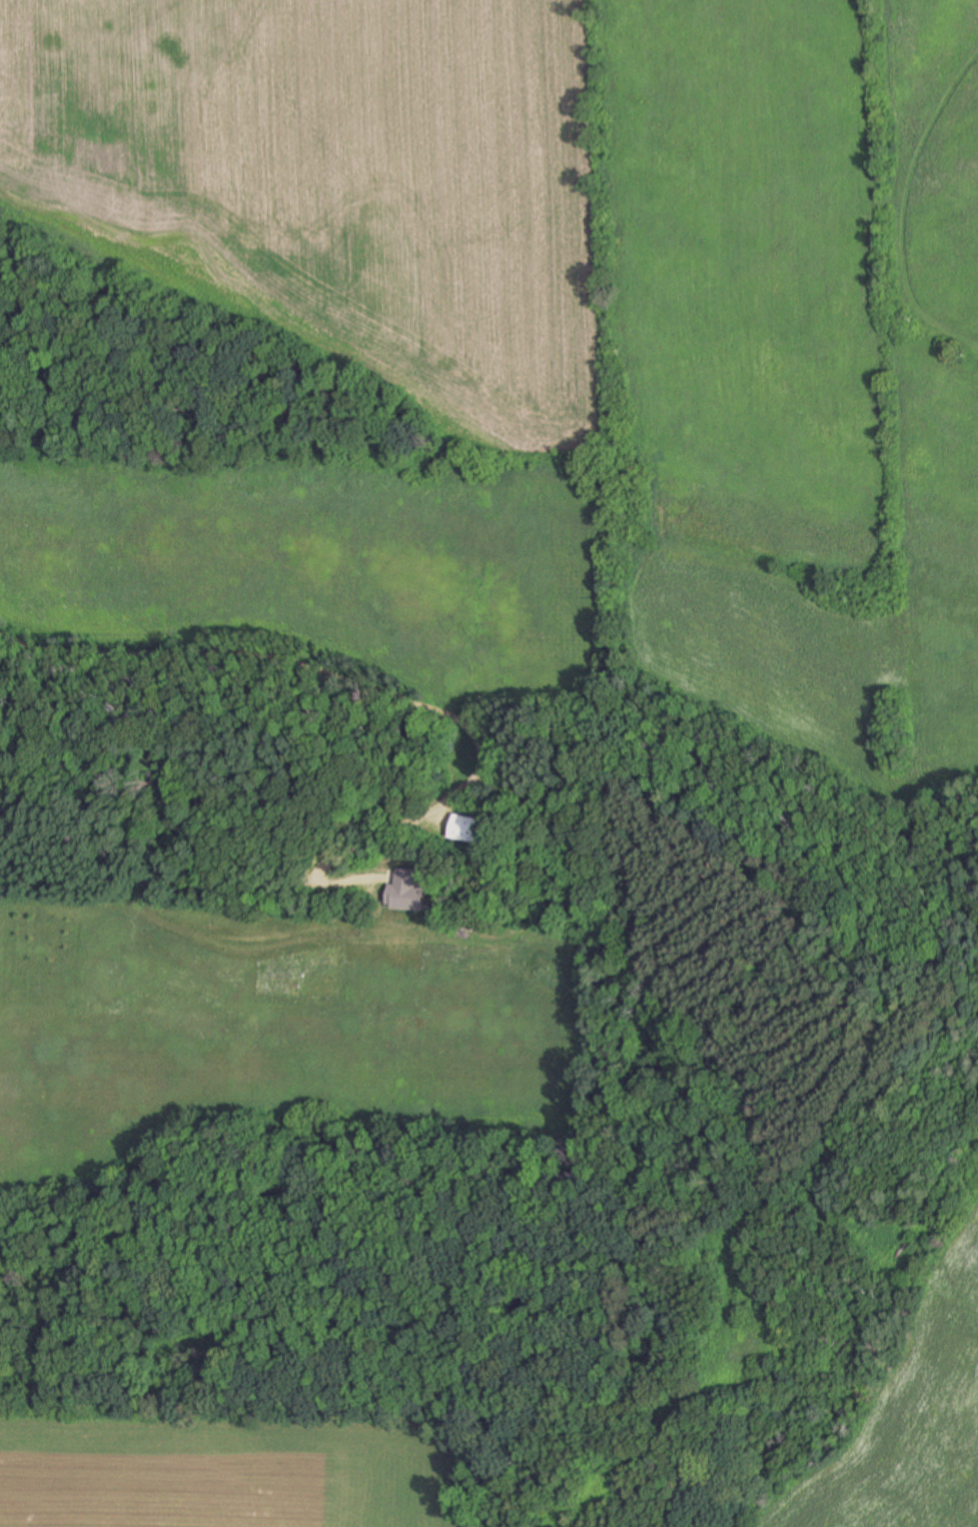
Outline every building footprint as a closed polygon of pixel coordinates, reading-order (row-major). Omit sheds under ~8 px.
[(492,822),(456,815),(451,839),(487,846),(492,822)] [(393,904),(423,905),(424,882),(416,881),(416,865),(395,864),(395,878),(387,878),(387,894),(393,894),(393,904)]
